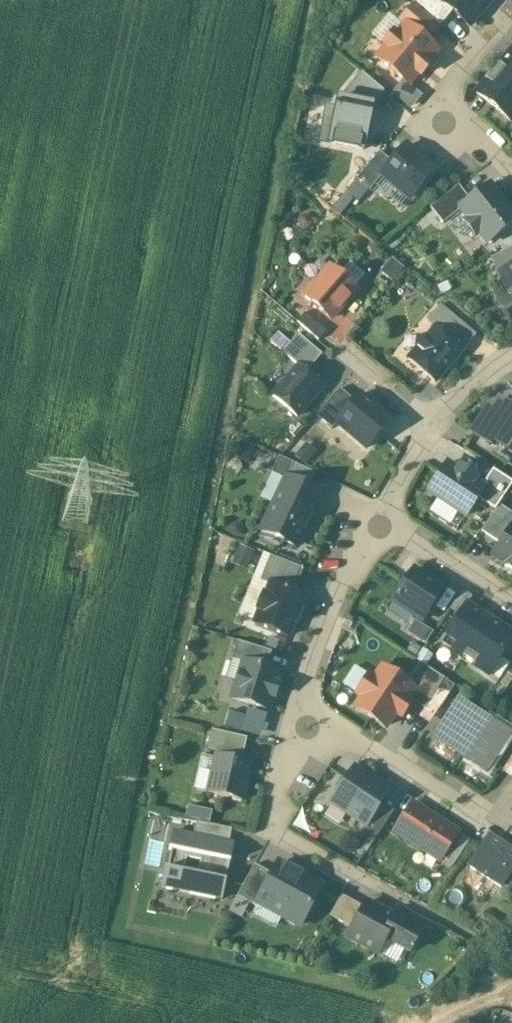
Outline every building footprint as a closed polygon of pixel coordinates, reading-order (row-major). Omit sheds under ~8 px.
[(439,3),(470,28),(493,0),(441,0),(439,3)] [(400,21),(405,25),(406,24),(426,42),(439,27),(413,5),(400,21)] [(386,47),(377,58),(406,83),(409,85),(418,74),(420,76),(431,64),(428,62),(437,51),(426,42),(406,24),(405,25),(396,35),(394,33),(384,45),(386,47)] [(477,93),(511,122),(511,51),(477,93)] [(409,85),(406,83),(395,96),(411,110),(422,96),(409,85)] [(371,106),(338,100),(330,145),(363,151),(371,106)] [(434,170),(405,146),(391,162),(382,173),(383,174),(411,198),(434,170)] [(379,151),(356,179),(369,190),(383,174),(382,173),(391,162),(379,151)] [(443,224),(461,210),(460,209),(471,201),(459,186),(431,208),(443,224)] [(460,209),(461,210),(468,219),(465,222),(476,236),(480,234),(487,244),(511,225),(511,213),(490,186),(471,201),(460,209)] [(503,252),(510,265),(511,264),(511,248),(503,252)] [(492,258),(498,271),(510,265),(503,252),(492,258)] [(498,271),(511,297),(501,302),(510,321),(511,321),(511,264),(510,265),(498,271)] [(356,289),(331,267),(315,286),(312,284),(302,295),(330,319),(356,289)] [(436,328),(462,351),(475,335),(441,305),(427,321),(436,328)] [(297,322),(317,340),(325,332),(305,314),(297,322)] [(436,328),(428,337),(425,338),(421,343),(421,346),(409,360),(435,383),(462,351),(436,328)] [(299,367),(306,373),(322,355),(298,334),(283,352),(299,367)] [(299,367),(273,396),(297,417),(323,387),(306,373),(299,367)] [(335,424),(355,402),(339,389),(316,415),(331,429),(335,424)] [(355,402),(335,424),(366,451),(392,422),(361,395),(355,402)] [(472,434),(490,446),(493,442),(507,451),(511,443),(511,410),(499,401),(493,410),(489,408),(472,434)] [(247,460),(252,445),(236,440),(231,455),(247,460)] [(287,479),(294,464),(279,457),(272,474),(286,480),(287,479)] [(428,492),(466,517),(478,500),(485,489),(483,488),(474,482),(476,479),(460,468),(458,472),(447,464),(428,492)] [(483,488),(485,489),(478,500),(496,511),(499,505),(511,486),(511,483),(493,471),(483,488)] [(286,480),(262,532),(297,548),(321,495),(287,479),(286,480)] [(499,505),(496,511),(481,532),(501,545),(511,528),(511,514),(499,505)] [(494,556),(506,564),(505,566),(511,571),(511,528),(501,545),(494,556)] [(260,581),(270,586),(271,584),(294,594),(304,570),(271,556),(260,581)] [(414,568),(392,603),(424,623),(446,589),(414,568)] [(294,594),(271,584),(270,586),(265,597),(263,596),(257,610),(260,611),(255,624),(288,638),(293,625),(296,626),(301,612),(299,611),(304,598),(294,594)] [(461,590),(448,610),(459,617),(466,605),(472,597),(461,590)] [(466,605),(459,617),(441,643),(488,674),(503,651),(511,638),(511,635),(466,605)] [(503,651),(511,656),(511,638),(503,651)] [(231,660),(243,664),(244,662),(266,669),(272,653),(237,642),(231,660)] [(431,656),(422,650),(416,659),(425,665),(431,656)] [(266,669),(244,662),(243,664),(232,700),(268,711),(272,698),(275,699),(279,687),(276,686),(280,674),(266,669)] [(381,668),(355,707),(389,730),(415,690),(381,668)] [(446,697),(436,690),(431,697),(442,704),(446,697)] [(431,697),(418,717),(428,724),(442,704),(431,697)] [(482,721),(457,704),(435,738),(460,754),(482,721)] [(482,721),(460,754),(486,771),(508,737),(482,721)] [(207,751),(222,754),(226,735),(212,731),(207,751)] [(247,740),(226,735),(222,754),(242,759),(247,740)] [(501,771),(511,778),(511,777),(511,755),(501,771)] [(251,765),(217,756),(208,794),(242,802),(251,765)] [(333,803),(366,825),(388,792),(381,787),(383,785),(372,779),(371,781),(355,770),(333,803)] [(413,805),(395,832),(439,861),(457,834),(413,805)] [(194,836),(207,839),(209,826),(196,823),(194,836)] [(232,831),(209,826),(207,839),(229,844),(232,831)] [(194,836),(173,832),(169,850),(171,851),(167,870),(165,870),(161,889),(222,902),(234,845),(229,844),(207,839),(194,836)] [(488,838),(469,867),(500,887),(511,869),(511,853),(488,838)] [(272,910),(283,916),(284,921),(294,926),(298,924),(301,926),(322,887),(279,864),(272,875),(259,898),(261,899),(271,904),(272,910)] [(256,908),(261,899),(259,898),(272,875),(255,866),(237,897),(256,908)] [(352,930),(364,908),(341,896),(330,917),(352,930)] [(352,930),(348,938),(377,954),(385,940),(409,953),(419,935),(420,933),(394,918),(367,903),(364,908),(352,930)] [(399,908),(394,918),(420,933),(419,935),(425,938),(431,926),(399,908)]
